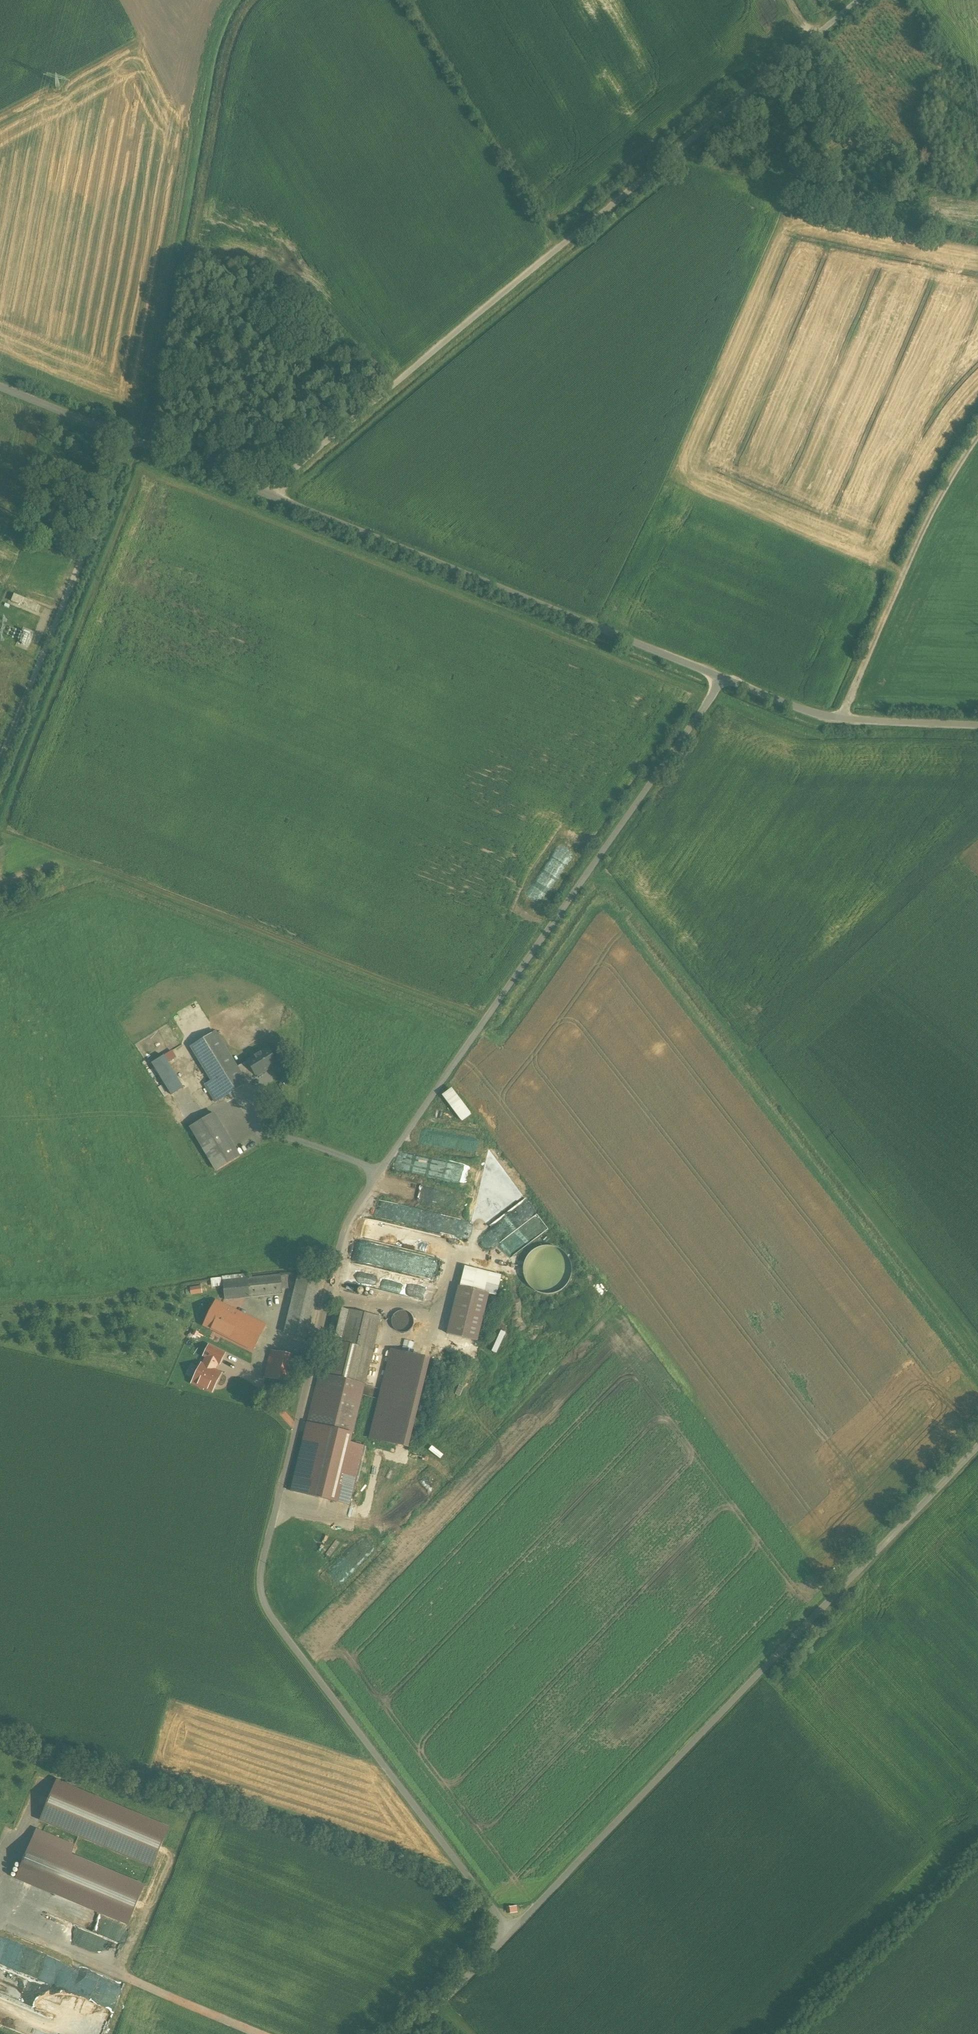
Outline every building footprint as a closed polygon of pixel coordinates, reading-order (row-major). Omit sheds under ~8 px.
[(39,605),(14,595),(11,602),(36,612),(39,605)] [(216,1032),(191,1047),(212,1081),(205,1085),(216,1102),(247,1083),(237,1067),(216,1032)] [(268,1049),(247,1062),(256,1077),(277,1064),(268,1049)] [(157,1061),(177,1094),(190,1087),(174,1061),(181,1057),(177,1050),(157,1061)] [(256,1077),(247,1062),(237,1067),(247,1083),(256,1077)] [(471,1114),(452,1089),(442,1097),(461,1121),(471,1114)] [(240,1157),(214,1114),(190,1127),(216,1171),(240,1157)] [(531,1243),(547,1229),(534,1214),(507,1238),(515,1248),(527,1238),(531,1243)] [(366,1221),(362,1241),(406,1249),(407,1243),(401,1242),(404,1227),(366,1221)] [(523,1267),(523,1273),(525,1279),(528,1285),(532,1289),(537,1293),(543,1294),(550,1294),(556,1293),(562,1290),(566,1286),(569,1280),(571,1274),(571,1268),(570,1262),(567,1256),(562,1252),(557,1248),(551,1247),(545,1246),(539,1248),(533,1251),(528,1255),(525,1261),(523,1267)] [(360,1269),(352,1270),(349,1284),(393,1293),(394,1292),(393,1289),(388,1288),(390,1281),(386,1281),(405,1279),(387,1275),(400,1274),(376,1269),(374,1269),(367,1268),(361,1269),(360,1269)] [(465,1269),(461,1287),(489,1294),(494,1295),(499,1277),(465,1269)] [(322,1275),(301,1270),(285,1333),(307,1339),(322,1275)] [(247,1279),(223,1281),(225,1298),(249,1295),(249,1297),(282,1294),(280,1275),(247,1279)] [(461,1287),(459,1287),(448,1334),(477,1341),(489,1294),(461,1287)] [(265,1327),(215,1302),(204,1325),(254,1350),(265,1327)] [(343,1332),(348,1310),(336,1307),(329,1335),(341,1338),(343,1332)] [(381,1318),(348,1310),(343,1332),(341,1343),(333,1341),(324,1375),(320,1374),(308,1423),(352,1434),(381,1318)] [(409,1314),(406,1312),(402,1312),(398,1313),(395,1315),(393,1319),(392,1323),(393,1327),(396,1330),(400,1332),(404,1332),(408,1331),(411,1329),(413,1325),(413,1321),(412,1317),(409,1314)] [(401,1353),(411,1355),(414,1342),(403,1340),(401,1353)] [(209,1346),(204,1356),(207,1357),(218,1363),(220,1364),(225,1354),(209,1346)] [(302,1359),(271,1351),(265,1377),(295,1384),(302,1359)] [(429,1360),(392,1351),(370,1438),(408,1447),(429,1360)] [(218,1363),(207,1357),(203,1365),(201,1365),(192,1383),(203,1389),(203,1387),(212,1392),(221,1374),(214,1371),(218,1363)] [(352,1434),(308,1423),(291,1491),(349,1505),(363,1446),(351,1444),(352,1434)] [(346,1522),(351,1524),(356,1510),(351,1508),(346,1522)] [(57,1785),(42,1823),(151,1868),(167,1829),(57,1785)] [(73,1848),(38,1833),(19,1879),(127,1925),(143,1889),(68,1857),(73,1848)] [(37,1926),(63,1936),(69,1922),(43,1912),(37,1926)]
